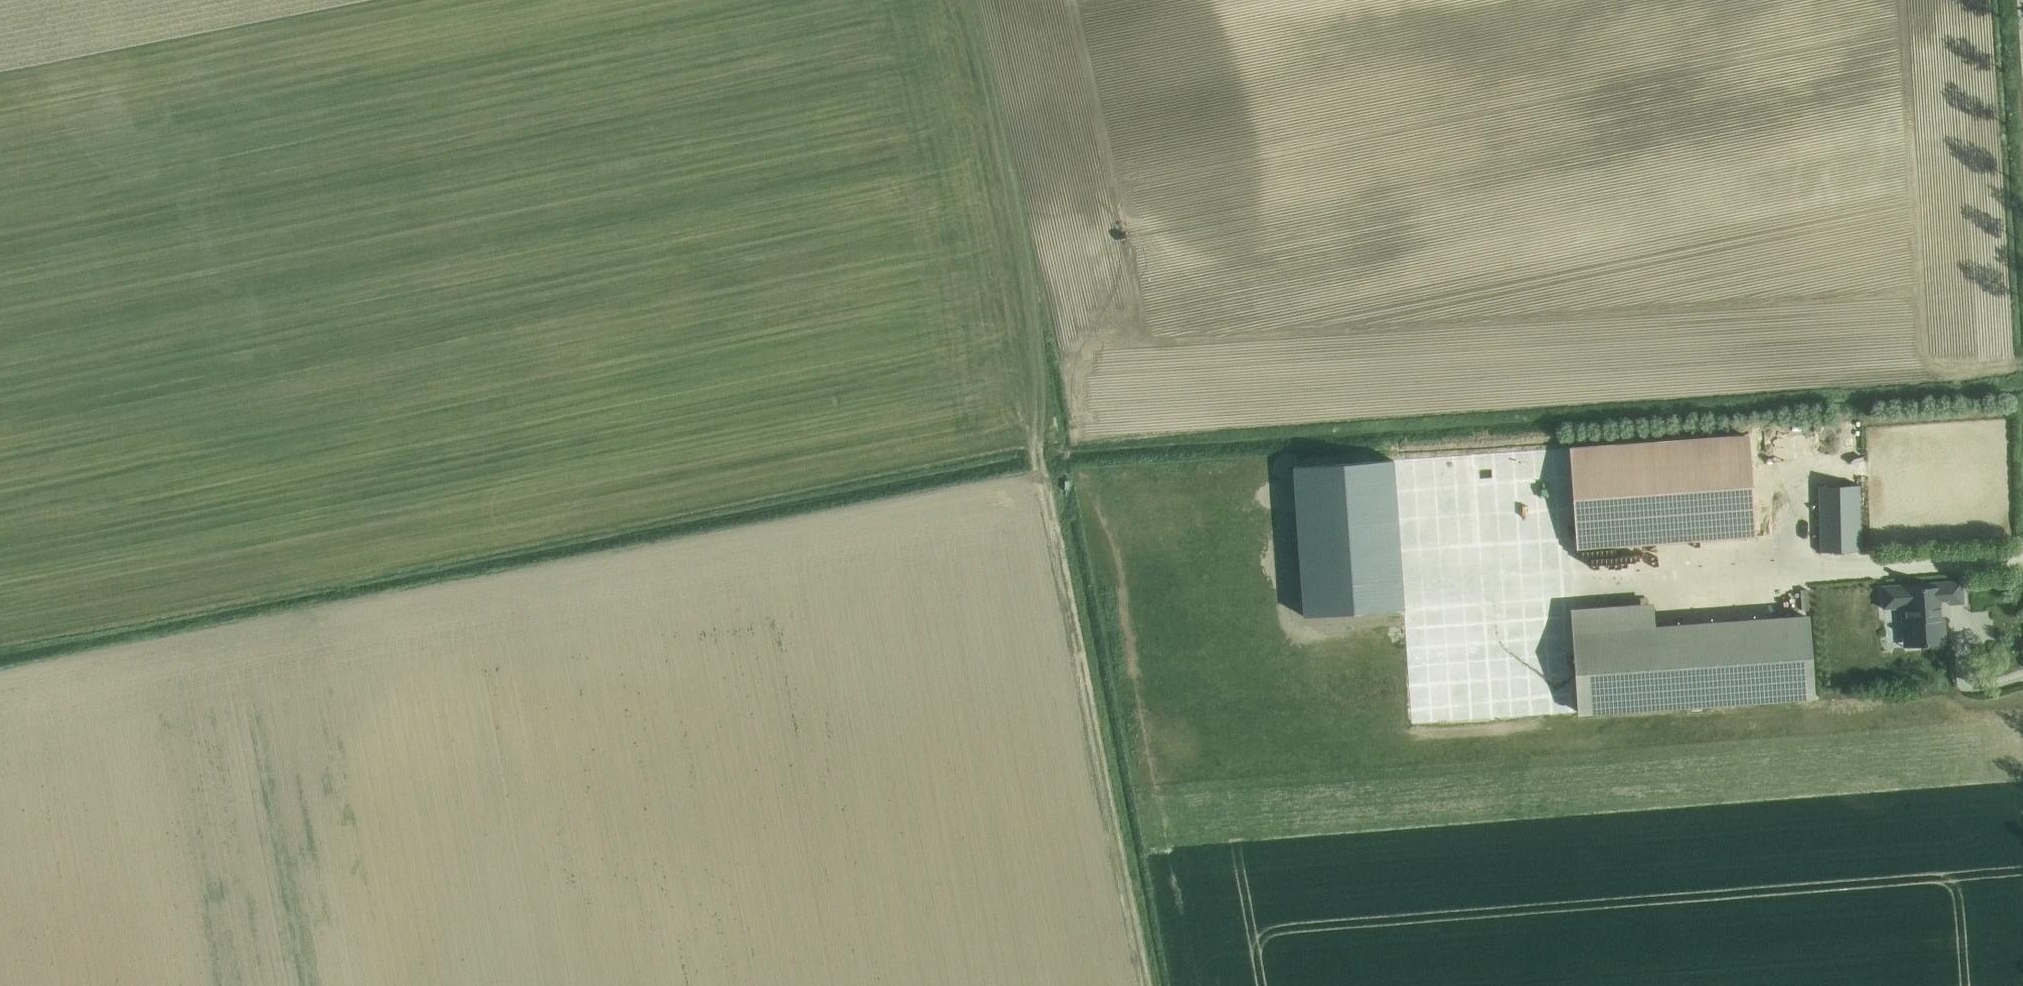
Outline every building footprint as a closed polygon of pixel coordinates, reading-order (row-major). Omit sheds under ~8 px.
[(1574,448),(1581,549),(1754,536),(1746,435),(1574,448)] [(1394,460),(1294,467),(1305,617),(1405,610),(1394,460)] [(1819,487),(1821,552),(1862,551),(1860,485),(1819,487)] [(1963,581),(1882,587),(1884,609),(1902,608),(1905,647),(1946,645),(1945,618),(1942,618),(1940,602),(1949,601),(1949,605),(1965,604),(1963,581)] [(1678,627),(1684,704),(1814,695),(1809,618),(1678,627)] [(1678,627),(1574,635),(1579,712),(1684,704),(1678,627)]
